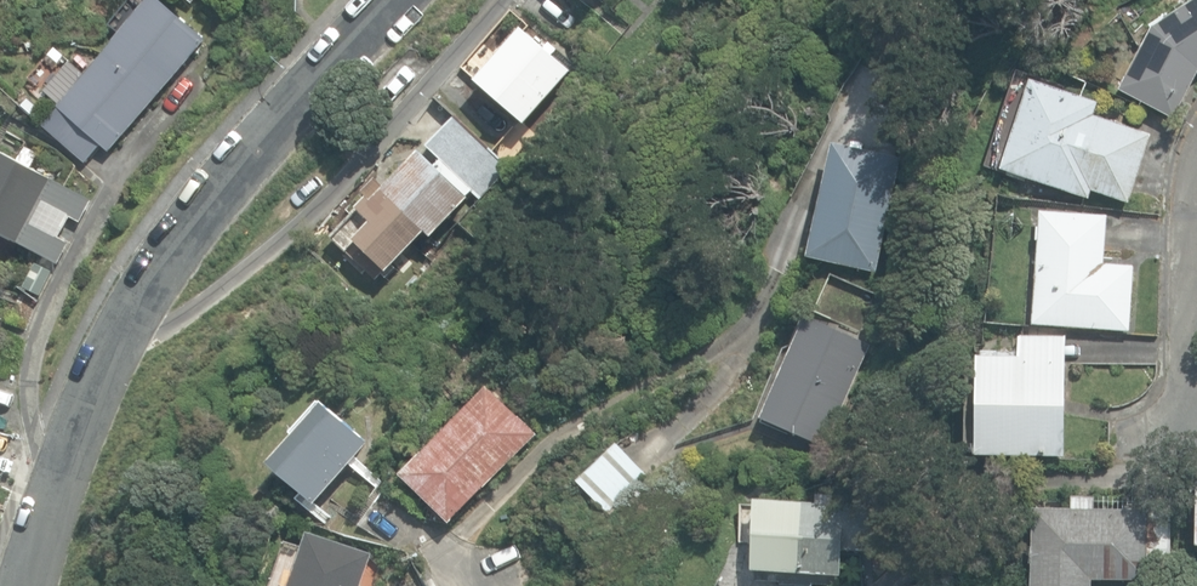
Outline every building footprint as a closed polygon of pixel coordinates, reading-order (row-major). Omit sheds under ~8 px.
[(87,162),(102,145),(109,151),(206,39),(161,0),(148,0),(84,74),(70,61),(44,92),(59,105),(57,106),(59,107),(43,125),(87,162)] [(1174,119),(1196,75),(1196,0),(1193,0),(1152,27),(1119,90),(1174,119)] [(477,80),(527,124),(573,72),(555,56),(560,51),(552,44),(548,48),(524,26),(477,80)] [(1091,191),(1128,203),(1151,135),(1095,115),(1099,102),(1032,80),(1002,169),(1089,199),(1091,191)] [(355,239),(387,272),(427,231),(432,236),(469,198),(467,196),(472,190),(480,198),(509,169),(455,116),(426,145),(441,159),(435,166),(421,152),(385,189),(373,178),(361,190),(368,197),(358,208),(372,221),(355,239)] [(808,256),(876,271),(901,159),(833,144),(808,256)] [(58,264),(70,243),(44,229),(55,208),(81,221),(92,201),(0,151),(0,233),(58,264)] [(1033,324),(1130,331),(1134,265),(1106,263),(1109,215),(1041,211),(1033,324)] [(760,417),(825,447),(871,344),(807,315),(760,417)] [(976,454),(1064,456),(1067,337),(1020,336),(1020,357),(978,356),(976,454)] [(401,475),(450,523),(537,434),(487,386),(401,475)] [(271,463),(316,503),(370,443),(325,403),(271,463)] [(576,480),(608,514),(649,476),(617,442),(576,480)] [(1093,579),(1148,580),(1149,557),(1171,557),(1172,497),(1137,497),(1137,509),(1095,509),(1095,496),(1072,496),(1072,508),(1033,507),(1032,585),(1093,585),(1093,579)] [(802,585),(812,585),(813,583),(838,585),(840,550),(876,552),(878,507),(757,500),(753,579),(780,581),(780,585),(802,585)] [(372,553),(309,532),(290,585),(361,585),(372,553)] [(949,577),(910,585),(951,585),(949,577)]
